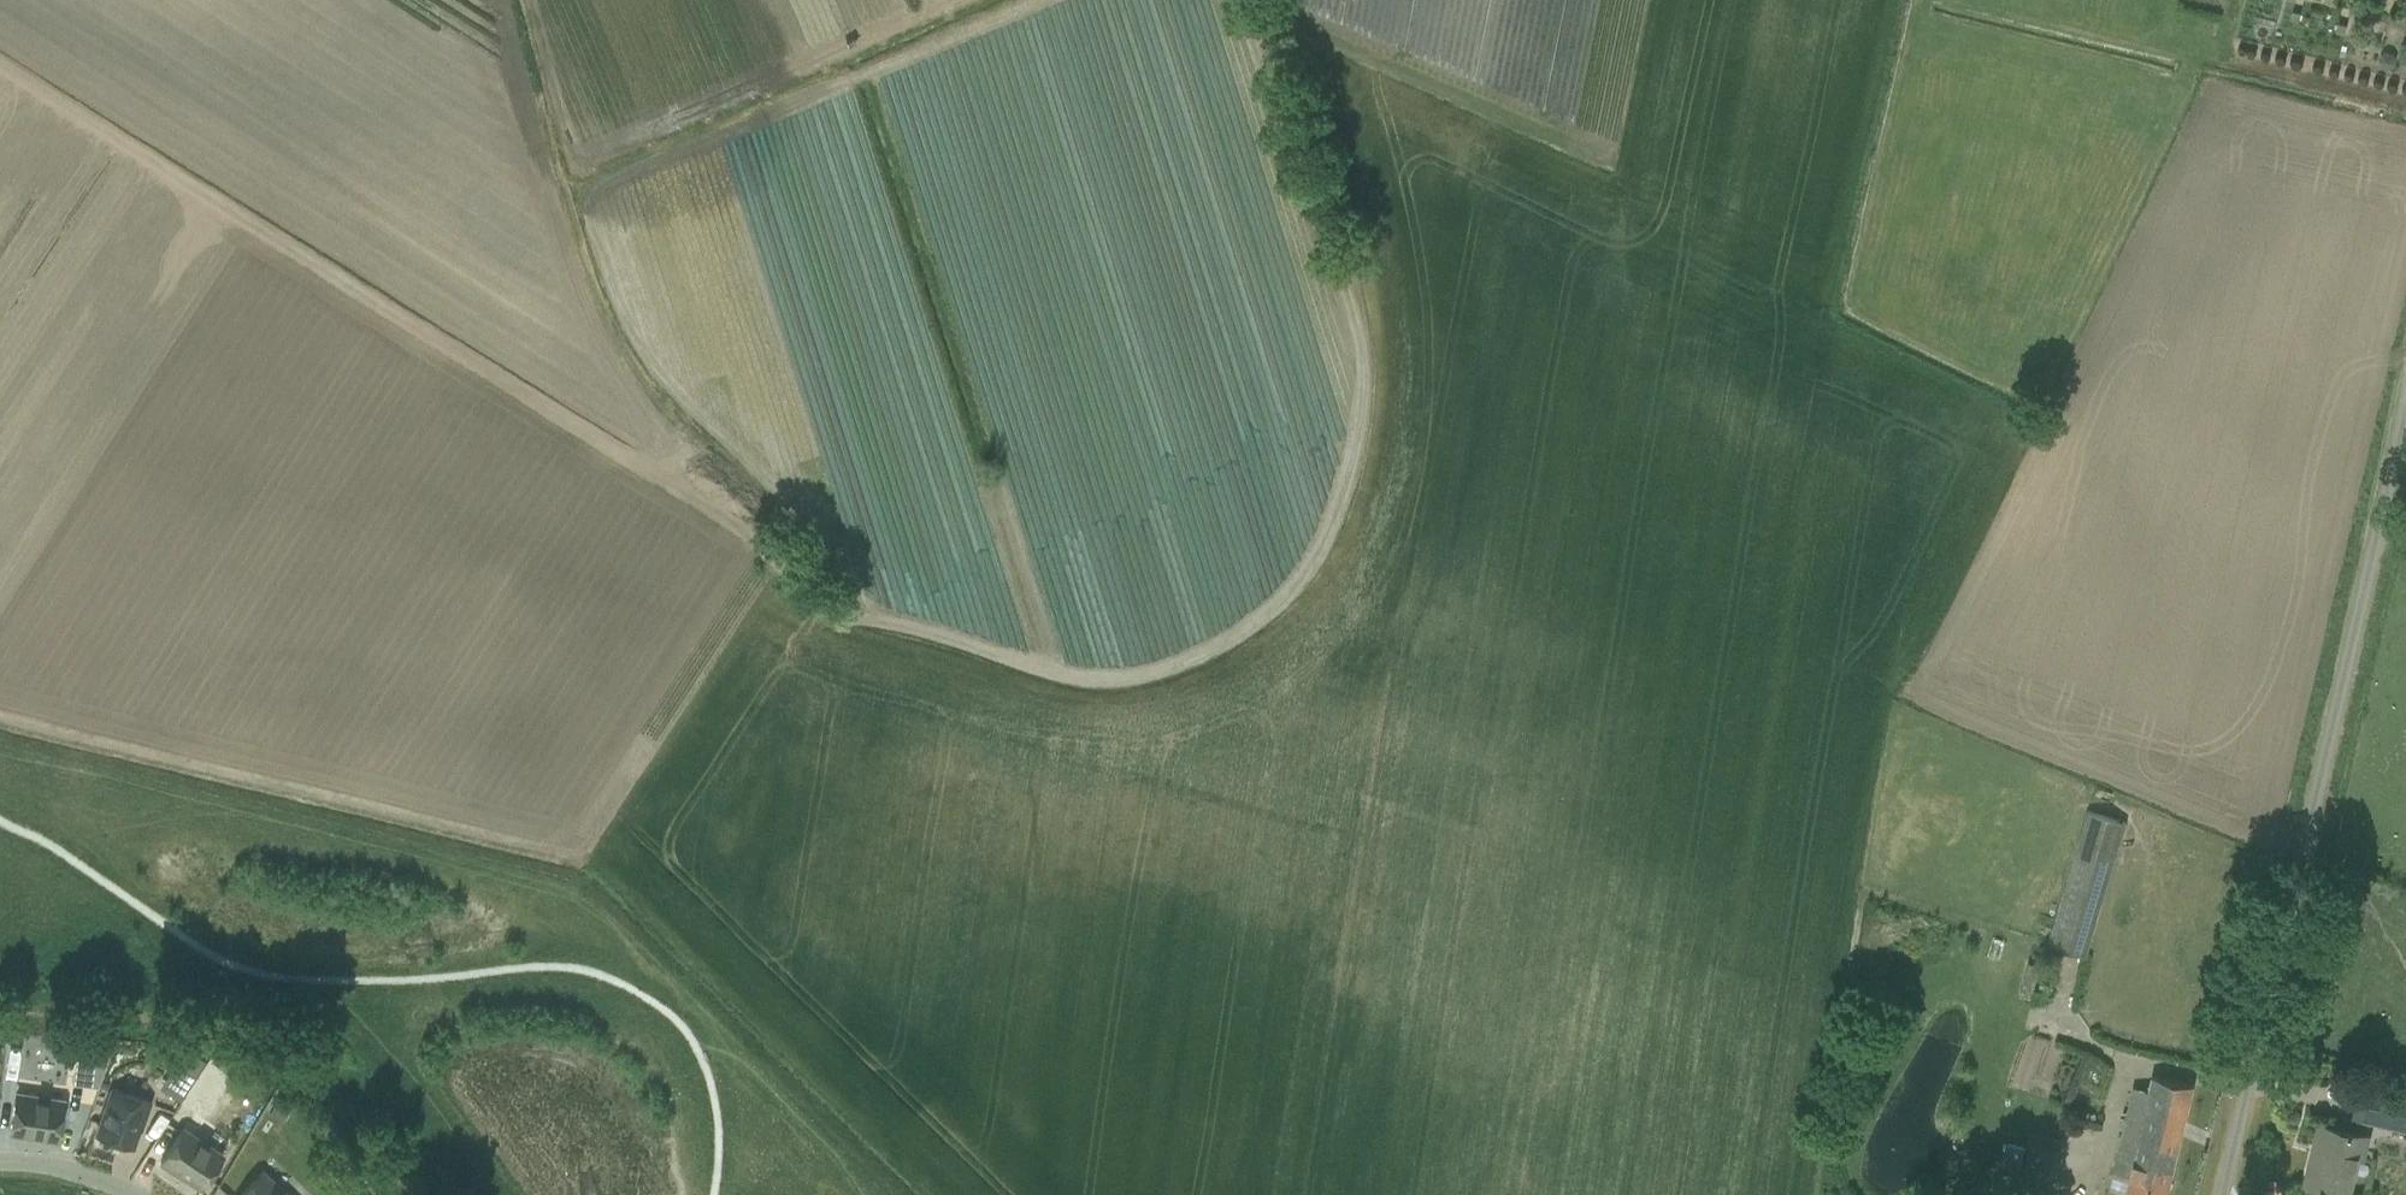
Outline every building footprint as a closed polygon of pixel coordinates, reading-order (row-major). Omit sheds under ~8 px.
[(2291,12),(2288,21),(2297,24),(2300,15),(2291,12)] [(2336,24),(2334,34),(2343,36),(2346,27),(2336,24)] [(2380,52),(2378,58),(2381,64),(2387,66),(2392,63),(2394,57),(2392,52),(2386,50),(2380,52)] [(2124,823),(2085,811),(2045,945),(2084,957),(2124,823)] [(188,1050),(163,1087),(181,1099),(206,1062),(188,1050)] [(94,1062),(76,1059),(73,1083),(91,1085),(94,1062)] [(215,1066),(205,1081),(220,1091),(230,1076),(215,1066)] [(2169,1079),(2152,1075),(2149,1090),(2134,1086),(2108,1194),(2166,1194),(2192,1084),(2169,1079)] [(2405,1130),(2405,1090),(2361,1079),(2352,1117),(2405,1130)] [(111,1088),(96,1134),(133,1146),(138,1129),(140,1121),(143,1122),(150,1101),(111,1088)] [(58,1139),(63,1101),(16,1093),(10,1131),(58,1139)] [(278,1097),(269,1114),(281,1121),(291,1103),(278,1097)] [(2325,1189),(2332,1191),(2345,1194),(2355,1153),(2364,1155),(2369,1136),(2342,1130),(2318,1124),(2313,1145),(2318,1146),(2308,1185),(2319,1187),(2319,1188),(2325,1190),(2325,1189)] [(201,1187),(222,1156),(183,1129),(160,1162),(178,1174),(180,1171),(187,1176),(186,1177),(201,1187)] [(2019,1194),(2051,1194),(2061,1147),(2030,1140),(2019,1194)] [(240,1194),(286,1194),(262,1171),(240,1194)]
